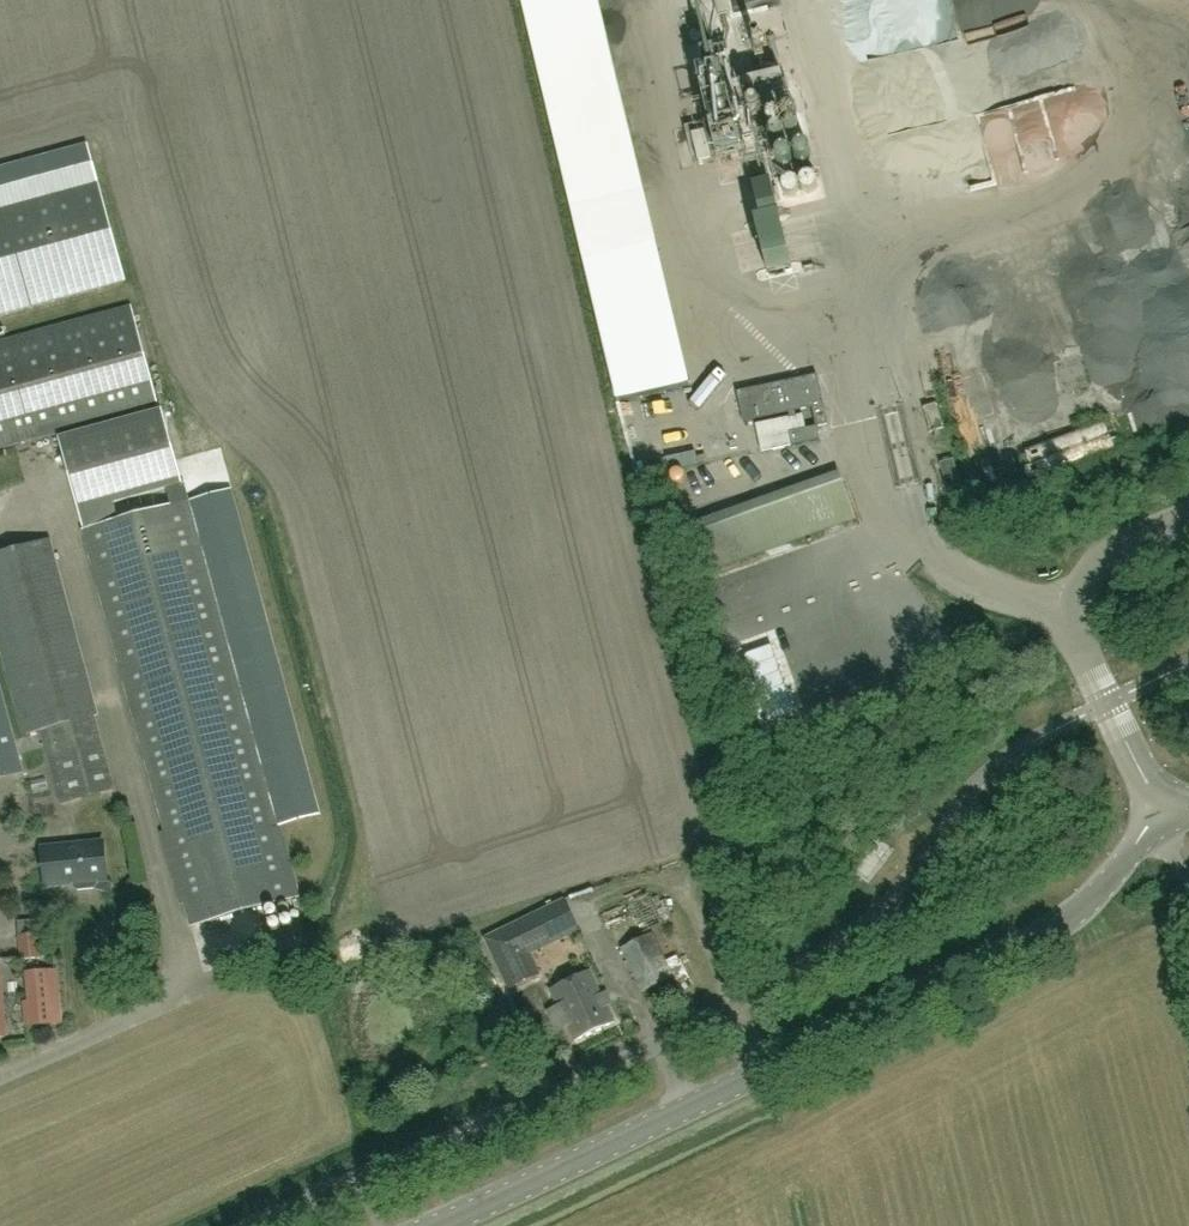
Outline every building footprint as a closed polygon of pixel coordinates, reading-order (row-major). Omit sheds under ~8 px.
[(1028,16),(1027,3),(999,5),(1000,18),(1028,16)] [(706,132),(693,135),(699,163),(712,160),(706,132)] [(1026,133),(998,135),(999,150),(1027,147),(1026,133)] [(97,182),(86,143),(0,166),(0,209),(97,182)] [(1012,165),(1011,179),(1034,181),(1035,166),(1012,165)] [(123,278),(97,182),(0,209),(0,312),(123,278)] [(570,212),(581,258),(653,241),(642,195),(570,212)] [(753,214),(755,227),(772,224),(770,211),(753,214)] [(632,302),(688,291),(685,277),(629,287),(632,302)] [(633,317),(637,328),(661,318),(657,307),(633,317)] [(0,344),(0,447),(157,404),(131,308),(0,344)] [(648,369),(691,357),(679,316),(637,328),(648,369)] [(671,449),(731,437),(724,404),(710,406),(701,361),(655,370),(671,449)] [(787,423),(755,430),(760,456),(793,449),(790,436),(805,433),(802,420),(793,421),(792,417),(811,413),(814,427),(827,424),(817,379),(737,396),(744,428),(786,419),(787,423)] [(923,407),(931,434),(945,430),(936,403),(923,407)] [(170,508),(187,503),(161,409),(59,438),(85,531),(117,522),(113,506),(165,491),(170,508)] [(1112,423),(1026,444),(1033,471),(1119,450),(1112,423)] [(940,463),(948,490),(962,486),(953,459),(940,463)] [(839,470),(816,478),(834,529),(857,521),(839,470)] [(233,490),(187,503),(276,829),(281,827),(323,817),(233,490)] [(85,531),(84,531),(166,833),(161,834),(180,903),(185,902),(192,926),(221,918),(222,922),(233,919),(232,915),(254,909),(255,913),(266,910),(265,906),(300,896),(281,827),(276,829),(187,503),(170,508),(117,522),(85,531)] [(826,549),(832,560),(865,546),(859,534),(826,549)] [(97,715),(49,541),(0,554),(0,639),(26,735),(40,731),(93,717),(97,715)] [(753,563),(733,570),(752,626),(772,619),(753,563)] [(827,665),(835,680),(860,665),(851,651),(827,665)] [(0,691),(0,778),(22,772),(0,691)] [(93,717),(40,731),(60,804),(113,790),(93,717)] [(103,842),(41,848),(45,887),(73,884),(73,887),(78,891),(94,889),(98,885),(98,881),(107,880),(103,842)] [(484,938),(509,988),(533,977),(520,951),(574,924),(562,900),(484,938)] [(39,920),(29,920),(18,921),(21,960),(42,958),(39,920)] [(652,934),(622,949),(643,992),(673,977),(652,934)] [(26,1003),(28,1026),(60,1022),(55,971),(28,974),(31,1003),(26,1003)] [(575,1042),(614,1023),(589,971),(550,990),(575,1042)]
